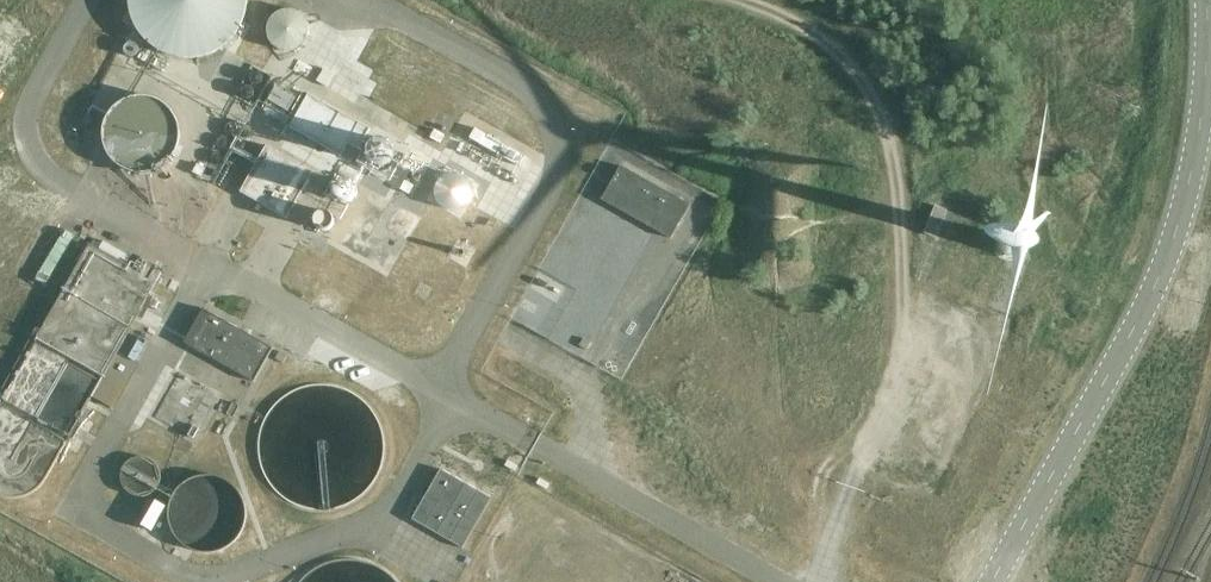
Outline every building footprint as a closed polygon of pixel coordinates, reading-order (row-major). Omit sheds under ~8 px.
[(308,94),(289,127),(341,156),(349,141),(360,147),(370,128),(308,94)] [(154,175),(168,170),(180,160),(188,147),(189,131),(185,117),(175,105),(161,97),(146,96),(131,100),(119,110),(111,124),(110,139),(114,154),(124,166),(138,173),(154,175)] [(475,128),(469,138),(520,166),(525,156),(475,128)] [(240,192),(286,218),(312,171),(266,145),(240,192)] [(334,179),(341,192),(349,188),(358,205),(371,199),(362,183),(377,175),(369,160),(334,179)] [(690,204),(620,165),(600,201),(669,241),(690,204)] [(385,228),(407,240),(420,218),(398,206),(385,228)] [(935,238),(947,210),(935,206),(923,233),(926,234),(935,238)] [(999,242),(999,245),(999,248),(999,251),(1001,253),(1003,255),(1006,256),(1009,256),(1011,256),(1014,255),(1016,253),(1018,251),(1018,248),(1018,245),(1018,242),(1016,240),(1014,238),(1011,237),(1009,236),(1006,237),(1003,238),(1001,240),(999,242)] [(254,382),(273,348),(203,308),(184,343),(190,346),(254,382)] [(32,342),(8,384),(33,398),(57,356),(32,342)] [(274,359),(282,363),(283,363),(287,356),(286,355),(278,351),(274,358),(274,359)] [(115,354),(92,396),(113,408),(136,366),(115,354)] [(377,460),(379,447),(378,436),(375,426),(370,416),(364,407),(354,399),(344,393),(332,389),(323,388),(315,388),(301,391),(291,395),(280,403),(273,411),(266,422),(263,432),(261,445),(261,455),(264,467),(270,478),(275,485),(284,494),(294,499),(306,504),(317,505),(325,505),(339,502),(350,497),(359,490),(367,482),(373,471),(377,460)] [(440,469),(411,519),(437,533),(466,483),(440,469)] [(238,516),(239,509),(238,503),(236,496),(233,491),(229,485),(225,481),(219,478),(214,476),(207,474),(200,474),(193,475),(188,477),(180,483),(175,488),(171,495),(169,501),(168,509),(169,515),(170,522),(173,528),(177,533),(182,538),(189,542),(197,544),(202,545),(210,544),(217,542),(223,539),(228,535),(233,529),(236,522),(238,516)]
